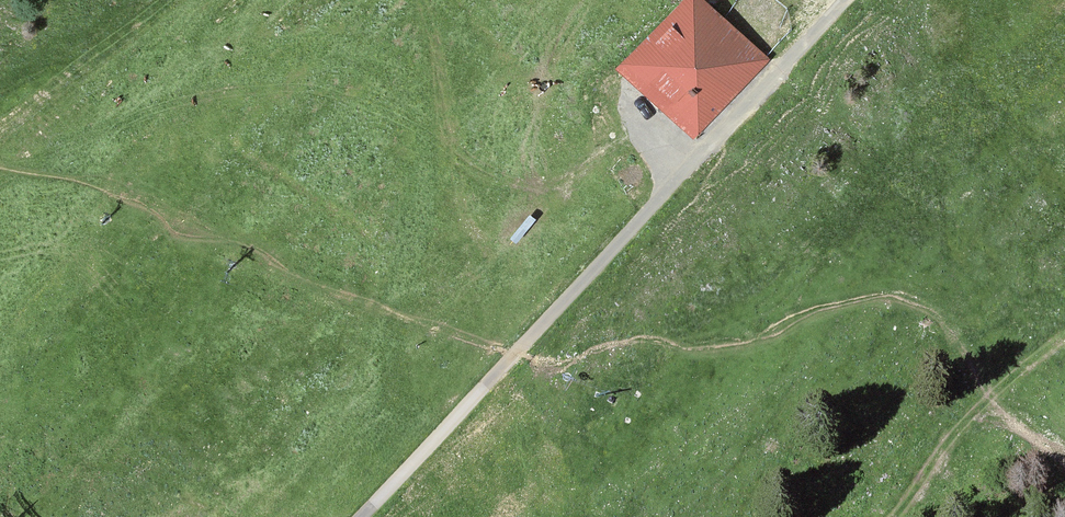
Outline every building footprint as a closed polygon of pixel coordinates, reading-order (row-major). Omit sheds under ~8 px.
[(688,1),(624,74),(697,137),(761,64),(688,1)]
